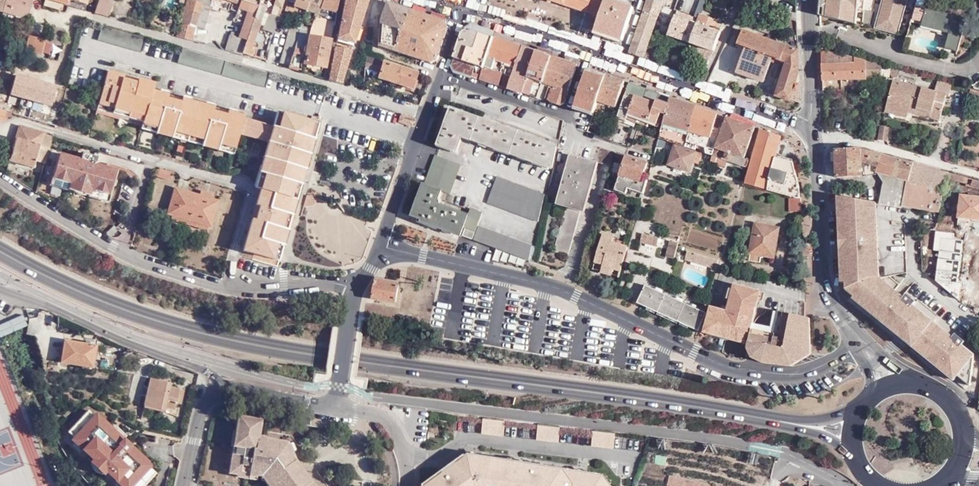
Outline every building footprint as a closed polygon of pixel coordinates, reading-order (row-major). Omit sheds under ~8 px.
[(3,11),(22,17),(29,13),(32,0),(6,0),(3,11)] [(95,12),(108,16),(112,4),(108,2),(109,0),(99,0),(95,12)] [(185,0),(185,2),(209,8),(211,0),(185,0)] [(209,8),(219,11),(220,8),(227,10),(229,0),(211,0),(209,8)] [(231,8),(237,10),(235,19),(243,22),(238,36),(229,34),(225,49),(241,54),(243,47),(258,4),(259,0),(233,0),(231,8)] [(293,5),(287,3),(285,10),(303,17),(306,8),(309,0),(294,0),(293,5)] [(306,8),(314,11),(314,14),(317,15),(318,16),(320,8),(323,0),(309,0),(306,8)] [(320,8),(336,12),(338,0),(323,0),(320,8)] [(336,41),(352,46),(367,0),(344,0),(336,41)] [(601,16),(606,0),(550,0),(601,16)] [(601,16),(596,32),(623,41),(633,7),(620,2),(614,0),(606,0),(601,16)] [(644,58),(665,0),(647,0),(629,52),(644,58)] [(675,0),(666,0),(661,14),(669,16),(675,0)] [(703,9),(706,0),(705,0),(700,0),(694,16),(700,18),(701,14),(703,9)] [(820,15),(857,24),(863,26),(866,0),(822,0),(820,15)] [(875,29),(898,34),(906,0),(883,0),(875,29)] [(398,52),(412,9),(388,1),(382,20),(380,46),(398,52)] [(946,48),(958,51),(965,24),(956,22),(957,16),(926,8),(927,3),(918,1),(913,19),(951,29),(949,33),(946,48)] [(209,8),(185,2),(176,35),(191,40),(195,27),(204,29),(209,8)] [(264,7),(258,4),(243,47),(251,50),(256,32),(264,7)] [(312,28),(301,24),(300,28),(292,55),(301,58),(304,59),(303,63),(325,68),(336,12),(320,8),(318,16),(317,15),(312,28)] [(445,21),(412,9),(398,52),(430,63),(438,60),(449,27),(445,21)] [(262,29),(273,33),(278,16),(268,13),(267,15),(262,29)] [(715,51),(721,32),(721,31),(716,30),(718,23),(719,21),(701,14),(700,18),(698,23),(691,43),(715,51)] [(669,36),(691,43),(698,23),(676,15),(669,36)] [(957,16),(956,22),(965,24),(966,18),(957,16)] [(949,33),(951,29),(923,22),(922,27),(949,33)] [(46,41),(61,45),(65,29),(50,25),(46,39),(46,41)] [(141,52),(146,38),(102,25),(98,39),(141,52)] [(279,62),(289,65),(292,55),(300,28),(290,25),(279,62)] [(20,41),(22,33),(0,27),(0,36),(20,41)] [(480,78),(493,37),(469,29),(462,33),(450,69),(480,78)] [(775,95),(798,104),(799,88),(799,83),(797,82),(799,76),(799,49),(743,29),(737,44),(747,48),(738,72),(763,81),(773,57),(787,62),(775,95)] [(256,32),(251,50),(256,51),(261,34),(256,32)] [(596,32),(595,34),(622,44),(623,41),(596,32)] [(45,42),(46,41),(46,39),(29,35),(27,43),(44,47),(45,42)] [(522,46),(493,37),(480,78),(498,85),(502,72),(492,69),(495,59),(516,66),(522,46)] [(43,54),(43,51),(44,47),(27,43),(25,49),(43,54)] [(709,60),(715,51),(691,43),(687,52),(709,60)] [(729,65),(737,68),(743,51),(727,45),(722,58),(730,61),(729,65)] [(261,60),(265,61),(269,48),(265,46),(261,60)] [(328,79),(334,81),(340,83),(351,51),(345,49),(340,48),(335,46),(328,79)] [(537,52),(522,46),(516,66),(512,76),(508,88),(524,93),(537,52)] [(264,87),(268,73),(182,48),(178,62),(264,87)] [(884,65),(822,49),(823,80),(875,78),(875,69),(883,71),(884,65)] [(552,57),(537,52),(524,93),(538,98),(552,57)] [(299,65),(301,58),(292,55),(289,65),(300,69),(301,65),(299,65)] [(412,90),(418,73),(366,55),(364,68),(378,73),(377,77),(412,90)] [(577,65),(552,57),(538,98),(560,106),(564,104),(577,65)] [(892,67),(884,65),(883,71),(882,75),(887,77),(889,77),(892,67)] [(588,68),(587,71),(605,77),(606,74),(588,68)] [(248,132),(251,120),(243,118),(244,115),(227,110),(226,114),(212,110),(213,106),(182,97),(181,101),(167,97),(168,93),(153,89),(155,82),(138,77),(137,81),(124,78),(125,74),(109,69),(99,103),(144,116),(143,121),(142,124),(234,149),(238,134),(239,129),(248,132)] [(918,74),(900,69),(899,71),(899,70),(895,69),(893,69),(892,70),(891,74),(892,76),(895,77),(897,77),(899,74),(916,78),(918,74)] [(587,71),(574,107),(593,113),(597,100),(605,77),(587,71)] [(505,73),(501,86),(508,88),(512,76),(505,73)] [(605,77),(597,100),(616,106),(624,80),(606,74),(605,77)] [(12,78),(9,98),(52,104),(55,84),(12,78)] [(949,96),(953,83),(937,79),(934,91),(893,81),(891,89),(895,90),(894,95),(890,93),(886,108),(908,114),(909,112),(910,107),(941,115),(946,95),(949,96)] [(646,88),(629,82),(626,93),(634,96),(643,99),(646,88)] [(650,90),(646,88),(643,99),(634,96),(627,120),(636,123),(647,127),(648,123),(656,126),(660,113),(653,111),(656,103),(647,100),(650,90)] [(971,89),(969,99),(978,101),(978,91),(971,89)] [(659,93),(650,90),(647,100),(656,103),(659,93)] [(634,96),(626,93),(620,110),(623,111),(621,117),(627,120),(634,96)] [(659,93),(656,103),(653,111),(660,113),(665,115),(671,97),(659,93)] [(698,107),(671,97),(665,115),(659,138),(686,146),(698,107)] [(144,116),(99,103),(98,108),(143,121),(144,116)] [(574,109),(575,110),(592,116),(593,113),(574,107),(574,109)] [(723,116),(698,107),(686,146),(694,149),(694,147),(698,148),(699,147),(701,141),(702,137),(717,141),(723,116)] [(939,123),(941,115),(910,107),(909,112),(935,119),(934,122),(939,123)] [(557,146),(451,108),(439,144),(457,151),(462,136),(552,168),(557,146)] [(907,118),(908,114),(886,108),(885,111),(907,118)] [(262,182),(282,112),(276,111),(272,126),(251,120),(248,132),(239,129),(238,134),(267,142),(256,181),(262,182)] [(258,196),(256,201),(255,205),(258,206),(255,219),(252,218),(242,251),(254,254),(279,261),(283,246),(278,244),(314,121),(282,112),(262,182),(259,193),(258,196)] [(410,126),(413,119),(400,115),(397,122),(410,126)] [(755,127),(727,117),(714,156),(727,160),(744,166),(747,158),(745,157),(755,127)] [(278,244),(283,246),(318,123),(314,121),(278,244)] [(233,154),(234,149),(142,124),(141,128),(233,154)] [(44,163),(52,136),(44,133),(44,132),(19,125),(9,161),(32,168),(35,160),(44,163)] [(881,127),(879,139),(887,141),(889,128),(881,127)] [(781,135),(759,128),(751,159),(748,168),(744,183),(782,194),(786,182),(799,185),(796,173),(793,162),(775,156),(781,135)] [(784,136),(781,135),(775,156),(793,162),(792,159),(783,157),(778,153),(784,136)] [(657,146),(664,148),(666,140),(659,138),(657,146)] [(690,172),(693,160),(696,153),(696,152),(674,145),(667,164),(690,172)] [(614,151),(598,146),(594,161),(570,154),(557,200),(583,208),(597,162),(610,166),(614,151)] [(884,154),(864,148),(836,150),(838,177),(864,176),(877,174),(877,172),(880,172),(909,180),(906,193),(887,189),(886,189),(883,188),(881,203),(904,208),(939,214),(944,197),(946,189),(948,178),(950,172),(884,154)] [(59,153),(51,179),(69,184),(67,189),(73,191),(83,193),(85,194),(90,195),(92,190),(110,196),(117,169),(95,163),(97,157),(82,152),(80,158),(59,152),(59,153)] [(465,227),(476,231),(482,212),(471,208),(469,215),(437,204),(441,191),(449,194),(460,164),(435,155),(412,217),(462,235),(465,227)] [(647,163),(627,156),(615,190),(626,193),(628,188),(643,193),(646,180),(642,178),(647,163)] [(727,160),(714,156),(713,161),(725,165),(727,160)] [(168,179),(170,171),(158,167),(156,169),(155,171),(155,173),(157,175),(168,179)] [(909,180),(880,172),(887,189),(906,193),(909,180)] [(978,189),(978,180),(955,174),(953,182),(978,189)] [(543,195),(496,178),(487,202),(538,221),(543,195)] [(67,189),(69,184),(51,179),(49,185),(67,191),(67,189)] [(800,198),(799,185),(786,182),(782,194),(789,196),(800,198)] [(167,214),(171,215),(207,225),(210,226),(217,200),(210,198),(199,195),(175,188),(167,214)] [(955,191),(946,189),(944,197),(953,199),(955,191)] [(108,203),(110,196),(92,190),(90,195),(90,197),(108,203)] [(200,190),(199,195),(210,198),(211,193),(200,190)] [(313,204),(317,198),(307,195),(304,206),(309,206),(313,204)] [(801,212),(800,198),(789,196),(789,213),(801,212)] [(879,203),(838,196),(838,206),(876,213),(872,237),(880,239),(879,203)] [(961,196),(959,218),(978,220),(978,198),(961,196)] [(583,208),(557,200),(556,204),(566,207),(580,211),(582,211),(583,208)] [(876,213),(838,206),(838,231),(872,237),(876,213)] [(580,211),(566,207),(554,251),(568,255),(580,211)] [(207,225),(171,215),(170,219),(206,231),(207,225)] [(761,255),(774,258),(779,227),(754,223),(748,259),(760,261),(761,255)] [(474,240),(505,251),(529,260),(530,255),(532,246),(479,226),(474,240)] [(465,227),(462,235),(473,239),(476,231),(465,227)] [(872,237),(838,231),(840,270),(874,276),(879,249),(880,245),(880,239),(872,237)] [(592,270),(618,278),(625,255),(627,246),(613,242),(614,237),(603,234),(592,270)] [(647,235),(645,244),(656,248),(659,239),(647,235)] [(942,239),(936,279),(958,282),(964,242),(942,239)] [(678,242),(669,240),(665,256),(674,259),(678,242)] [(690,261),(708,267),(710,258),(692,253),(690,261)] [(773,264),(774,258),(761,255),(760,261),(773,264)] [(710,258),(708,267),(712,268),(711,271),(716,272),(718,261),(710,258)] [(874,276),(840,270),(840,281),(845,282),(845,290),(874,277),(874,276)] [(845,290),(844,291),(854,299),(854,298),(957,376),(959,372),(971,381),(975,352),(967,346),(965,349),(962,347),(956,342),(958,339),(913,305),(911,307),(902,300),(904,297),(891,287),(896,281),(887,274),(881,274),(879,274),(879,278),(874,277),(845,290)] [(373,298),(395,302),(399,283),(377,279),(373,298)] [(706,313),(645,285),(638,302),(698,330),(706,313)] [(750,345),(754,325),(757,308),(760,291),(734,285),(729,314),(710,309),(703,334),(708,336),(709,331),(746,339),(746,344),(750,345)] [(908,293),(904,297),(902,300),(911,307),(913,305),(917,300),(908,293)] [(812,356),(809,317),(775,311),(771,328),(754,325),(750,345),(749,351),(755,359),(768,364),(792,367),(808,355),(812,356)] [(27,329),(22,317),(0,324),(0,338),(27,329)] [(708,336),(746,344),(746,339),(709,331),(708,336)] [(956,342),(962,347),(968,340),(961,335),(958,339),(956,342)] [(96,340),(88,339),(87,345),(64,341),(61,362),(92,368),(96,340)] [(162,386),(163,382),(151,379),(144,404),(153,406),(153,410),(177,416),(181,404),(175,403),(178,390),(169,388),(162,386)] [(175,403),(181,404),(184,391),(178,390),(175,403)] [(87,409),(66,430),(73,437),(94,415),(87,409)] [(95,413),(94,415),(73,437),(71,439),(93,458),(105,469),(123,485),(129,485),(148,465),(149,464),(95,413)] [(234,434),(237,435),(235,448),(232,447),(229,473),(236,474),(236,472),(259,475),(263,479),(269,480),(274,485),(311,485),(308,484),(301,472),(292,457),(286,441),(264,438),(264,441),(255,440),(255,436),(258,437),(260,422),(237,419),(234,434)] [(504,437),(506,422),(497,421),(483,419),(481,434),(504,437)] [(559,443),(561,429),(538,426),(537,440),(559,443)] [(614,450),(615,435),(593,433),(591,447),(614,450)] [(237,435),(234,434),(231,434),(229,447),(232,447),(235,448),(237,435)] [(493,463),(474,460),(474,455),(472,455),(430,485),(489,485),(493,463)] [(474,460),(493,463),(494,458),(474,455),(474,460)] [(665,466),(666,458),(655,456),(654,464),(665,466)] [(103,472),(105,469),(93,458),(89,462),(102,473),(103,472)] [(489,485),(611,485),(603,475),(599,474),(598,480),(576,476),(576,471),(564,469),(558,468),(558,474),(527,468),(528,463),(494,458),(493,463),(489,485)] [(558,468),(528,463),(527,468),(558,474),(558,468)] [(156,472),(148,465),(129,485),(143,485),(156,472)] [(598,480),(599,474),(576,471),(576,476),(598,480)] [(236,472),(236,474),(236,477),(265,481),(263,479),(259,475),(236,472)] [(667,477),(665,485),(711,485),(667,477)]
